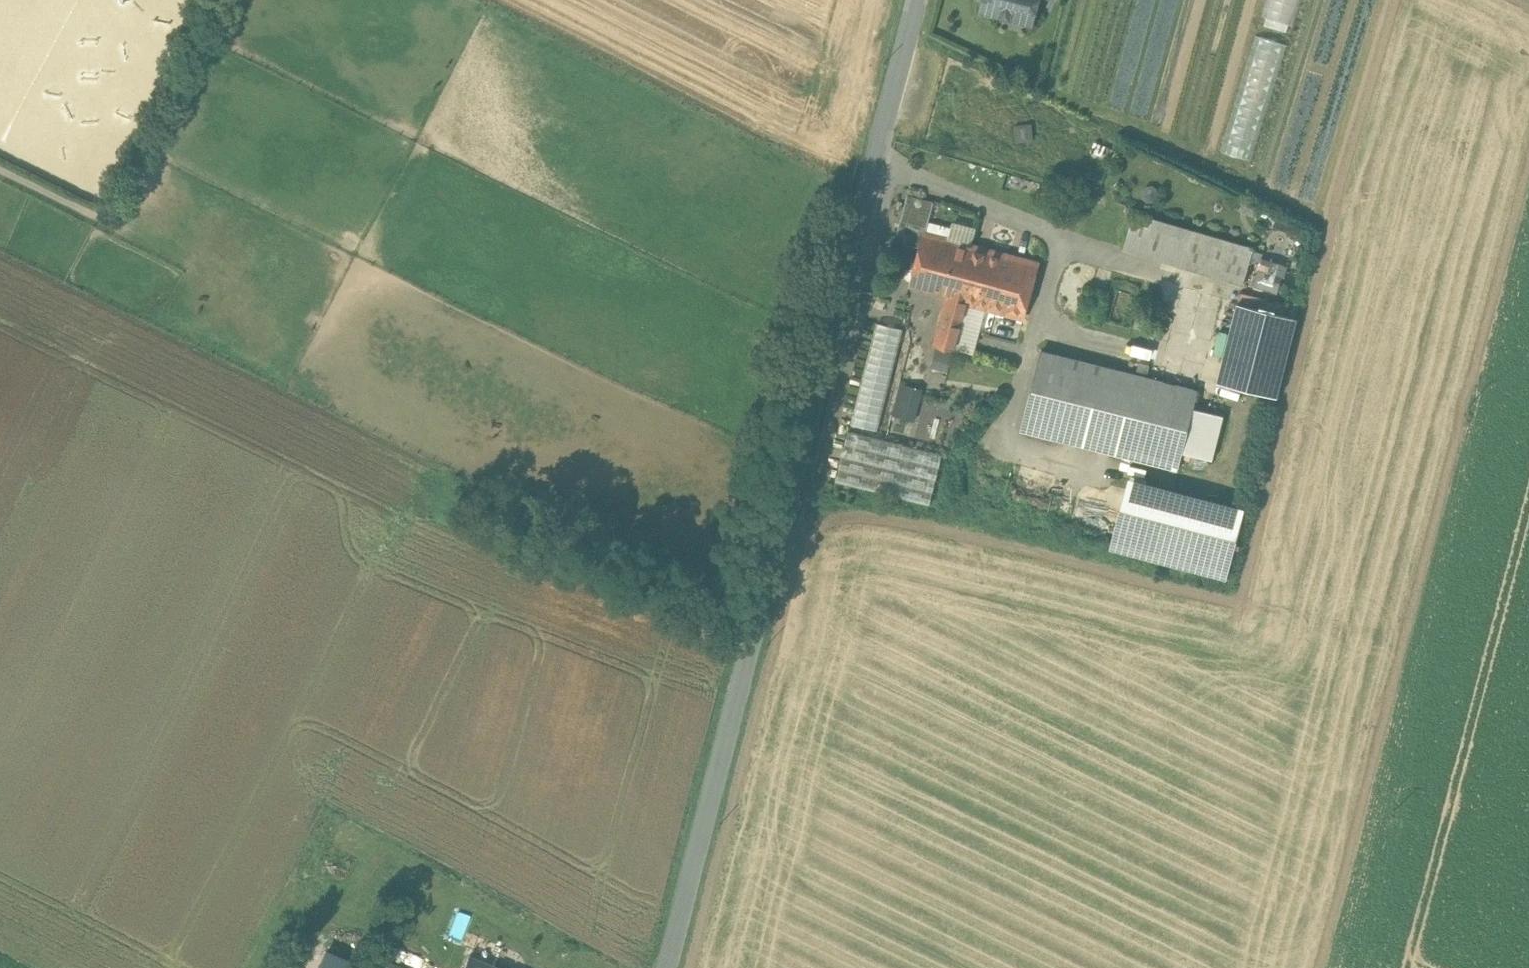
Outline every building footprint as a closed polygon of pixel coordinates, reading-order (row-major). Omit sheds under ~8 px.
[(981,10),(999,15),(1000,10),(1029,17),(1033,1),(1038,3),(1038,0),(983,0),(981,10)] [(1015,124),(1018,140),(1035,137),(1033,121),(1015,124)] [(934,202),(908,195),(901,220),(927,227),(928,224),(934,202)] [(1254,249),(1134,213),(1124,248),(1244,283),(1251,260),(1253,251),(1254,249)] [(947,240),(925,234),(927,227),(901,220),(897,233),(904,235),(903,242),(920,247),(910,286),(948,296),(959,299),(973,247),(947,240)] [(950,229),(928,224),(927,227),(925,234),(947,240),(950,229)] [(1038,264),(973,247),(959,299),(969,302),(1023,316),(1038,264)] [(1286,266),(1260,258),(1262,253),(1253,251),(1251,260),(1259,263),(1257,270),(1258,271),(1254,286),(1277,293),(1286,266)] [(959,299),(948,296),(935,344),(955,349),(969,302),(959,299)] [(1297,318),(1238,303),(1218,382),(1277,397),(1297,318)] [(874,324),(851,424),(877,430),(901,330),(874,324)] [(1136,375),(1041,351),(1021,430),(1178,470),(1183,452),(1194,408),(1198,391),(1147,378),(1136,375)] [(1150,366),(1139,363),(1136,375),(1147,378),(1150,366)] [(922,389),(902,384),(894,415),(914,420),(922,389)] [(1224,416),(1194,408),(1183,452),(1213,460),(1224,416)] [(848,432),(835,482),(927,504),(939,454),(848,432)] [(1237,515),(1130,487),(1115,545),(1222,574),(1237,515)] [(327,953),(321,967),(362,967),(327,953)] [(469,959),(465,967),(490,967),(469,959)]
